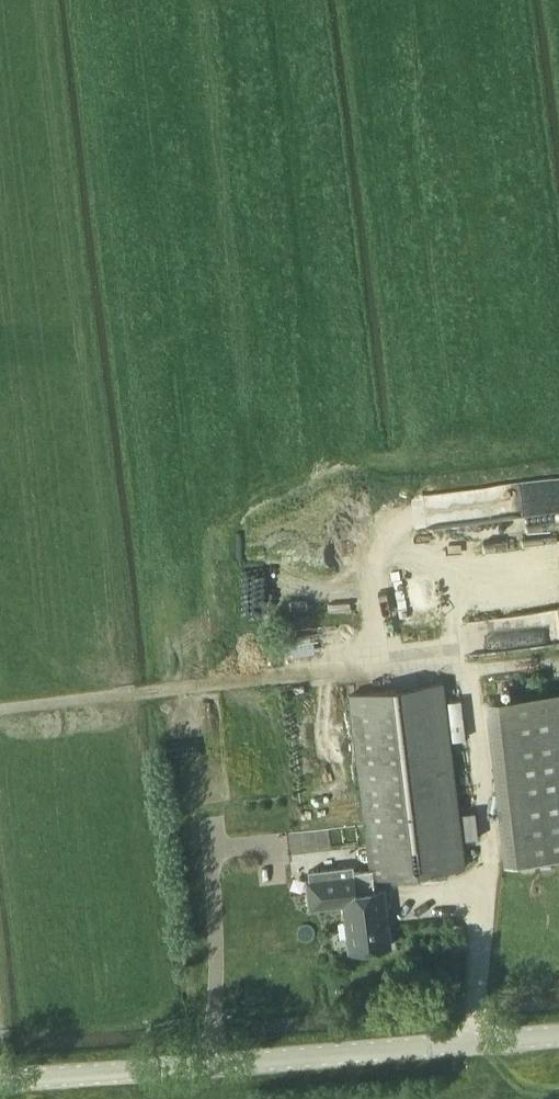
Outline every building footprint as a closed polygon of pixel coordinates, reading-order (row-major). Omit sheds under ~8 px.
[(465,866),(443,683),(350,694),(371,869),(353,872),(352,865),(308,871),(308,877),(306,877),(310,909),(346,904),(351,950),(389,946),(383,890),(374,891),(373,877),(465,866)] [(482,701),(501,862),(558,855),(558,692),(482,701)] [(475,811),(463,813),(466,839),(478,837),(475,811)]
